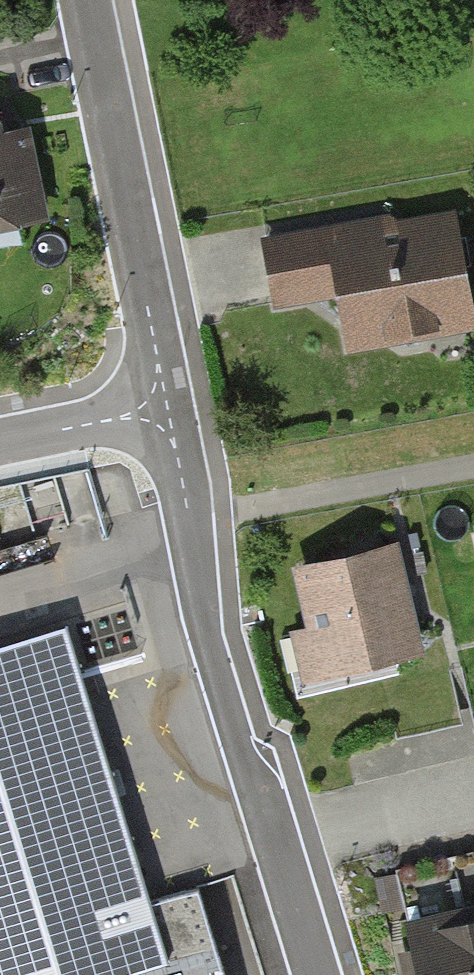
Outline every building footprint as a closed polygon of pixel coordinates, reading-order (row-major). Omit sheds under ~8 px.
[(40,208),(25,134),(10,137),(7,125),(0,126),(0,216),(40,208)] [(265,247),(278,313),(331,303),(343,366),(473,341),(473,290),(459,210),(265,247)] [(395,553),(287,573),(307,684),(415,664),(395,553)] [(148,907),(66,633),(0,652),(0,974),(222,974),(196,892),(148,907)] [(460,924),(472,974),(473,974),(473,920),(460,924)] [(460,924),(398,939),(406,974),(472,974),(460,924)]
